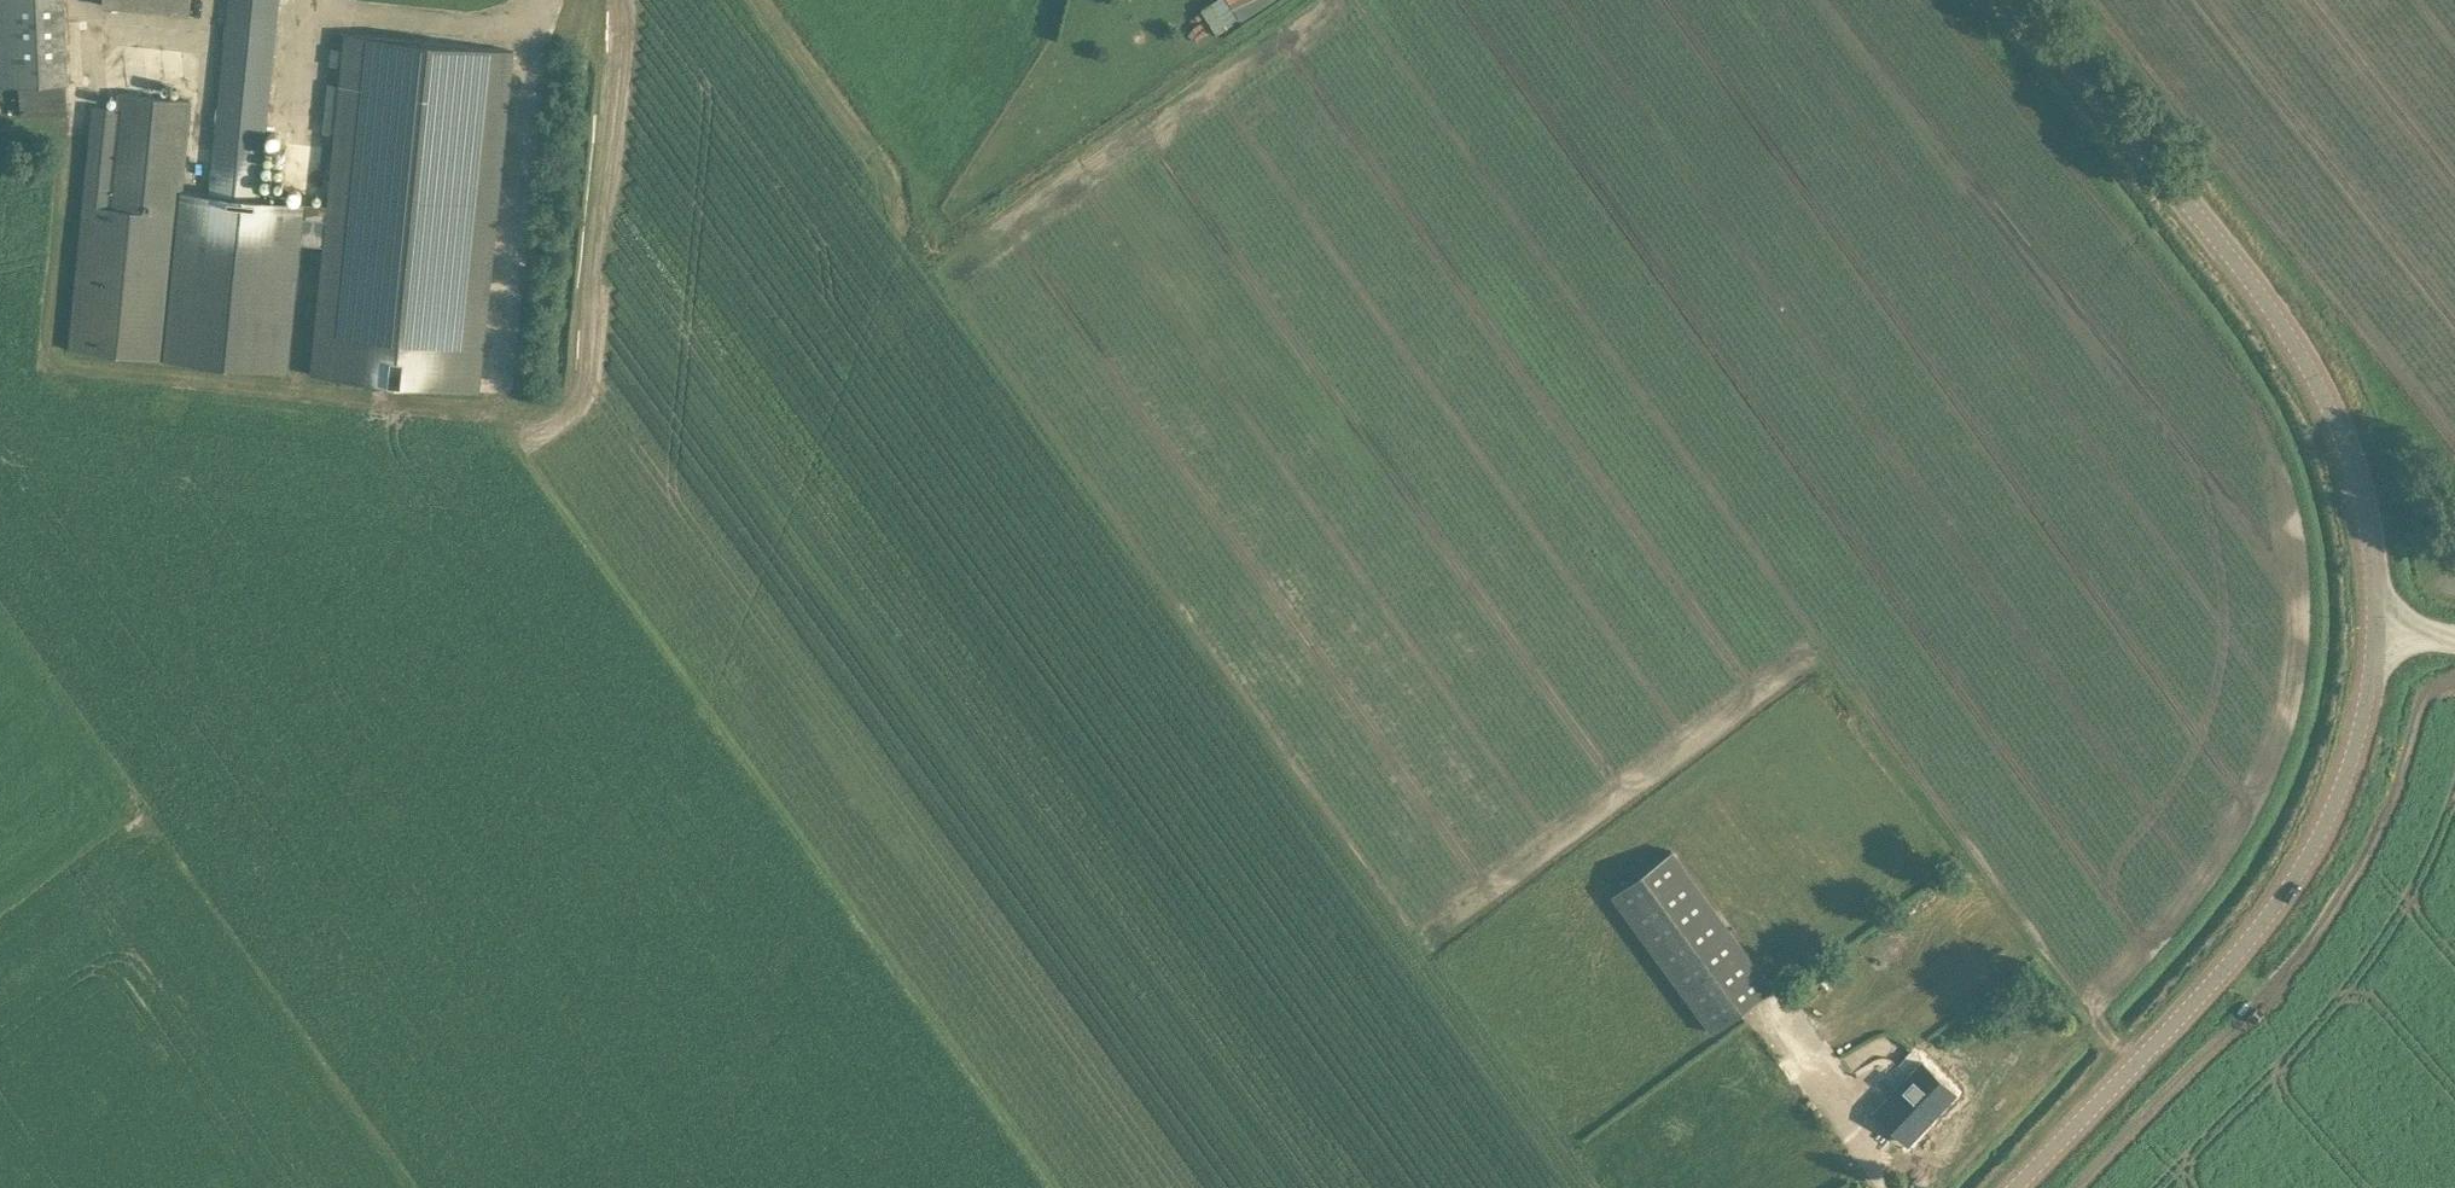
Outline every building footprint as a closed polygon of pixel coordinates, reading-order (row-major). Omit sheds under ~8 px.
[(68,82),(63,0),(0,0),(0,85),(68,82)] [(218,99),(213,152),(209,192),(180,189),(184,149),(189,99),(120,92),(119,104),(119,107),(95,105),(93,126),(71,349),(288,371),(288,368),(300,242),(324,245),(312,371),(312,374),(480,391),(514,49),(346,32),(329,204),(259,197),(279,0),(228,0),(218,99)] [(105,4),(189,12),(191,0),(106,0),(105,4)] [(1217,32),(1268,0),(1207,0),(1200,4),(1217,32)] [(1711,1032),(1773,987),(1672,849),(1611,895),(1711,1032)] [(1893,1092),(1875,1111),(1908,1142),(1956,1092),(1923,1060),(1922,1062),(1893,1092)]
